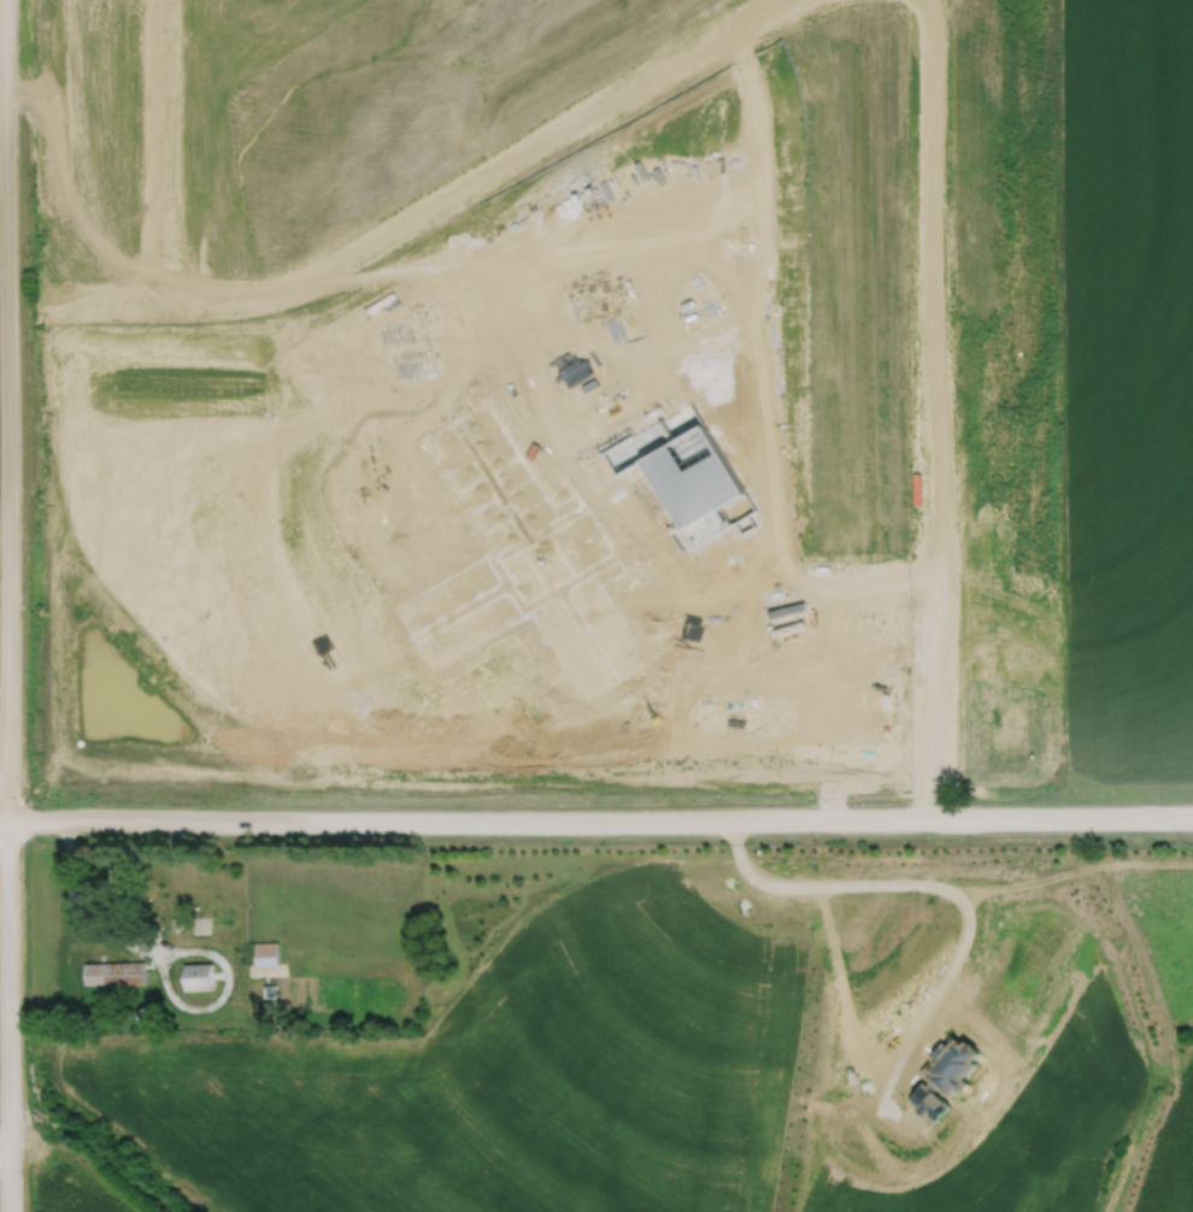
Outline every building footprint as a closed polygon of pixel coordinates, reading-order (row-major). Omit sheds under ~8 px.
[(581,690),(528,601),(435,655),(400,593),(495,537),(430,423),(492,389),(550,493),(572,478),(563,460),(686,390),(750,500),(637,569),(629,555),(598,576),(640,654),(581,690)] [(172,916),(171,928),(181,928),(181,917),(172,916)] [(190,934),(207,934),(207,918),(190,918),(190,934)] [(255,941),(255,964),(280,963),(278,940),(255,941)] [(84,961),(86,983),(146,981),(145,960),(84,961)] [(184,963),(187,989),(214,988),(213,961),(184,963)] [(139,1016),(139,1013),(139,1011),(140,1010),(141,1008),(142,1007),(145,1006),(146,1005),(148,1006),(151,1006),(152,1007),(154,1008),(155,1010),(155,1012),(157,1013),(157,1016),(155,1018),(155,1019),(154,1020),(152,1022),(151,1023),(148,1023),(146,1023),(145,1023),(142,1022),(141,1020),(140,1019),(139,1017),(139,1016)]
